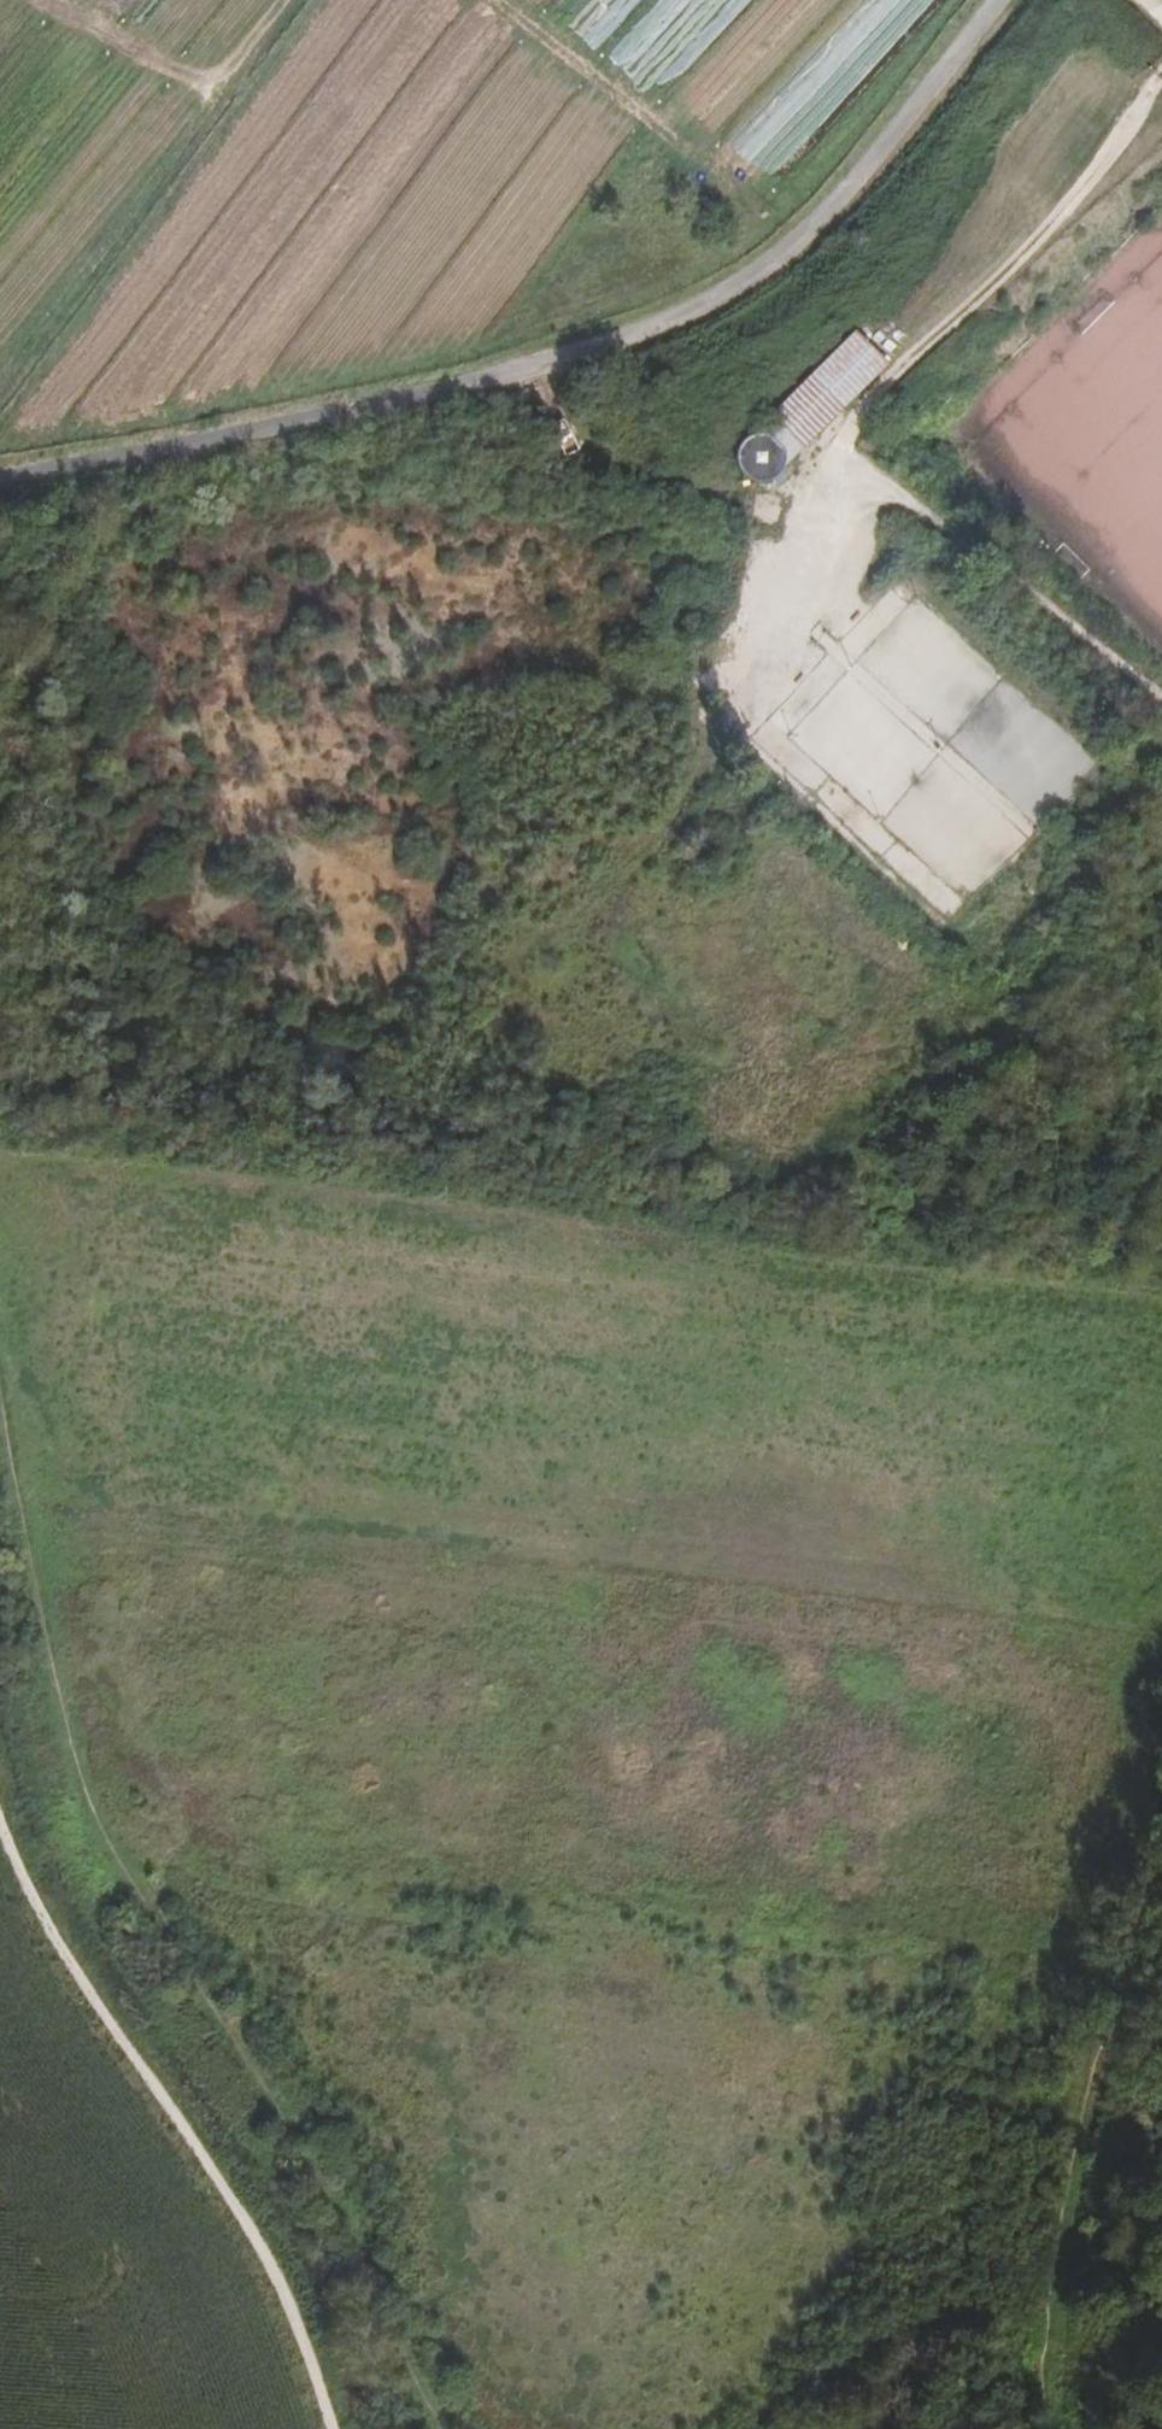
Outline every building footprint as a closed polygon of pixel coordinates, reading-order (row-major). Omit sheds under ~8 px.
[(883,359),(856,332),(770,418),(798,445),(883,359)] [(765,481),(775,475),(781,465),(782,453),(776,443),(766,437),(754,437),(744,442),(738,452),(738,464),(743,474),(753,480),(765,481)]
